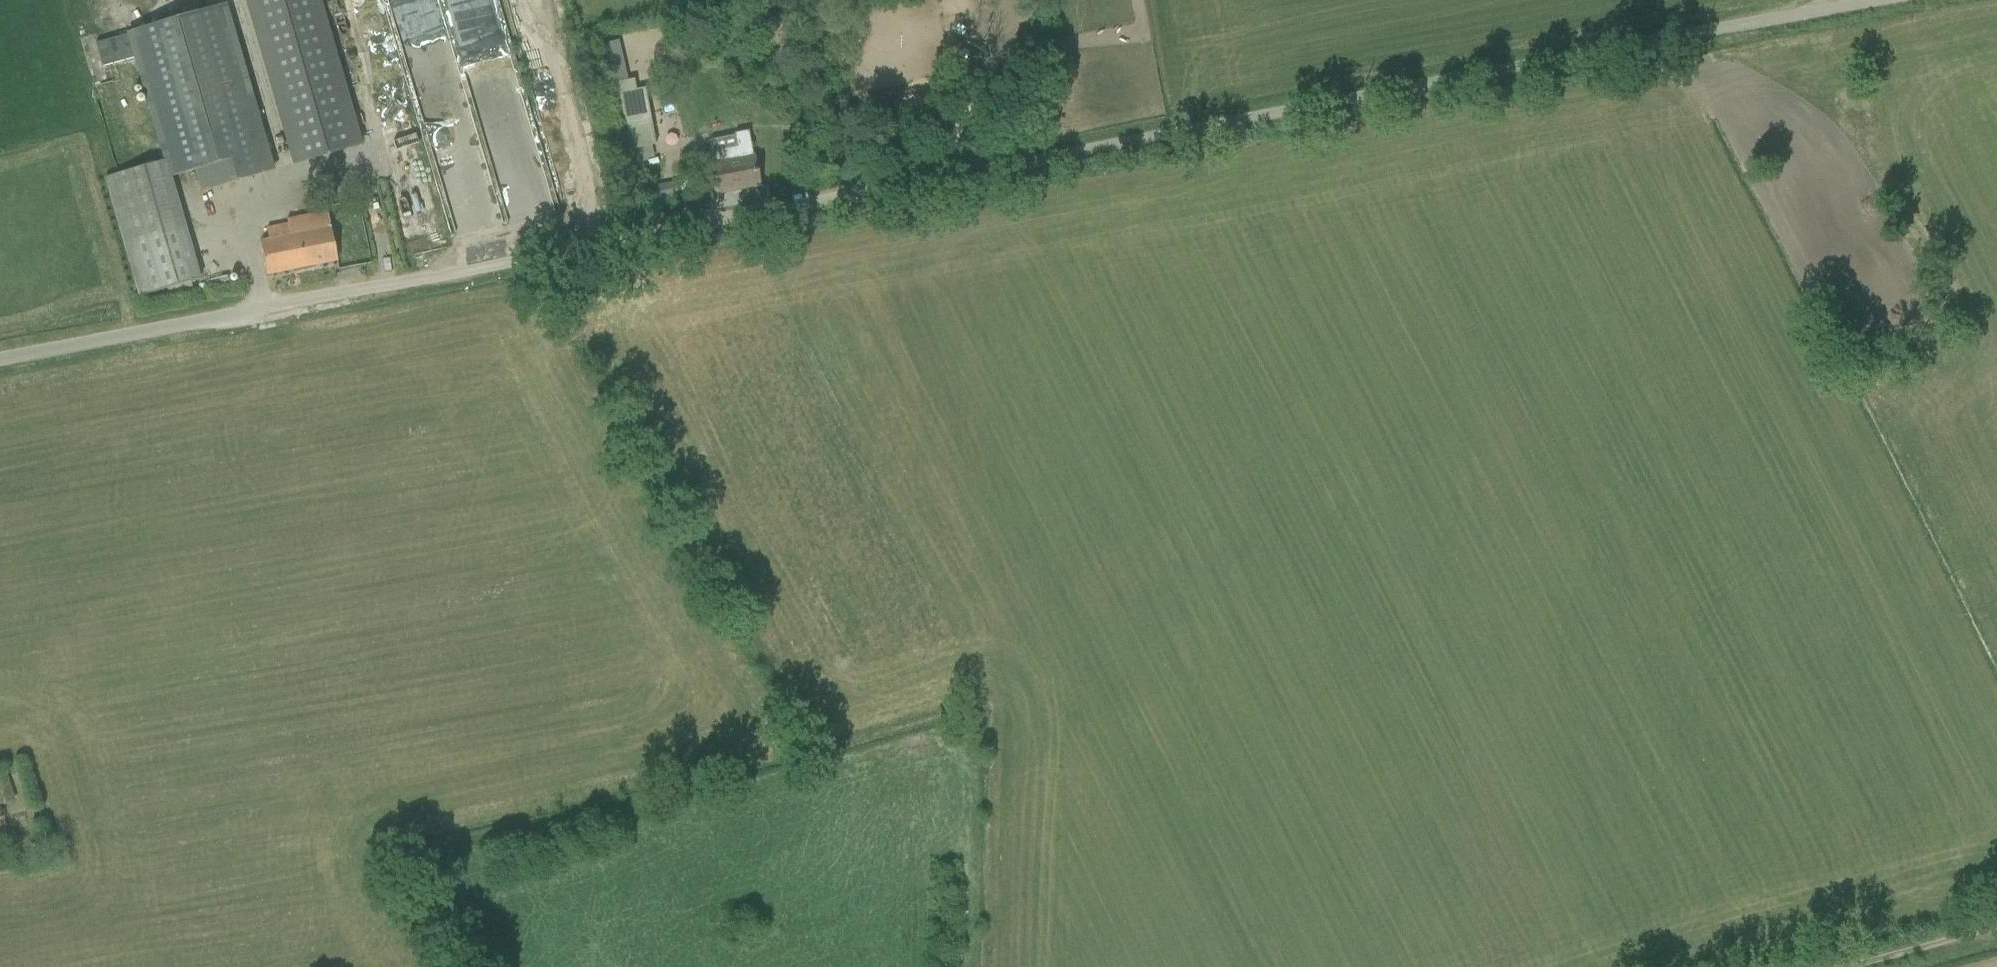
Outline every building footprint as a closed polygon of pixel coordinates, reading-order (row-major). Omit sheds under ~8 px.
[(295,164),(359,145),(317,0),(247,0),(295,164)] [(496,61),(492,29),(502,28),(498,0),(490,0),(412,10),(413,22),(397,24),(399,43),(353,49),(357,78),(496,61)] [(165,161),(170,177),(196,170),(202,190),(272,170),(227,6),(127,31),(165,161)] [(617,84),(625,130),(629,149),(655,144),(645,90),(636,92),(634,81),(617,84)] [(710,165),(711,174),(715,194),(758,185),(748,132),(734,134),(737,148),(719,151),(721,163),(710,165)] [(170,177),(165,161),(106,178),(140,296),(199,279),(193,260),(170,177)] [(494,189),(522,186),(521,169),(492,171),(494,189)] [(260,241),(266,275),(337,261),(327,211),(286,219),(287,224),(266,229),(268,240),(260,241)] [(0,778),(0,806),(13,802),(4,776),(0,778)]
